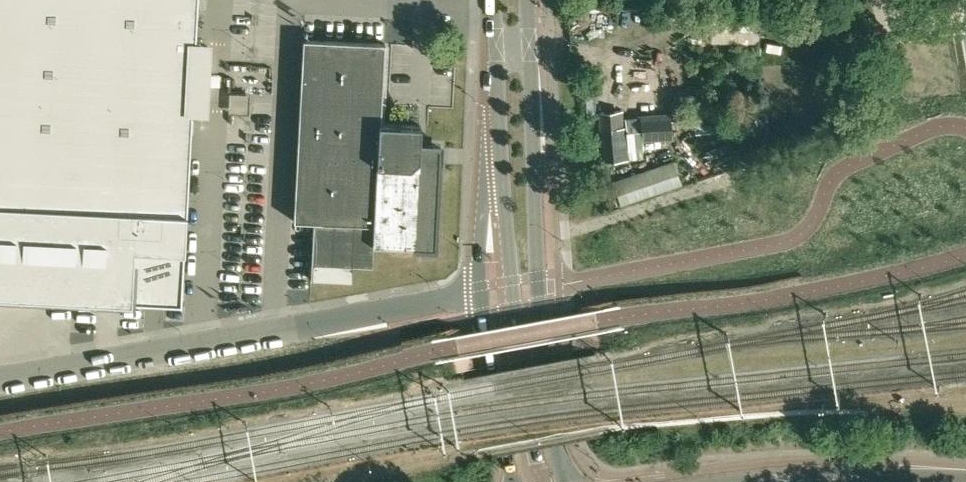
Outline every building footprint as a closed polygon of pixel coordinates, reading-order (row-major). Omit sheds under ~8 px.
[(112,300),(131,301),(132,281),(182,283),(191,106),(195,106),(198,44),(194,44),(196,0),(0,0),(0,295),(112,300)] [(437,187),(440,187),(442,143),(419,142),(420,125),(380,123),(384,43),(303,38),(293,220),(313,221),(310,279),(351,281),(352,265),(372,266),(373,244),(434,247),(437,187)] [(681,97),(680,62),(629,64),(630,99),(681,97)] [(596,73),(585,73),(587,115),(598,114),(602,161),(643,157),(642,143),(642,138),(671,135),(672,129),(688,127),(687,115),(626,117),(626,125),(621,125),(620,110),(599,112),(596,73)] [(612,181),(620,204),(681,184),(673,161),(612,181)]
